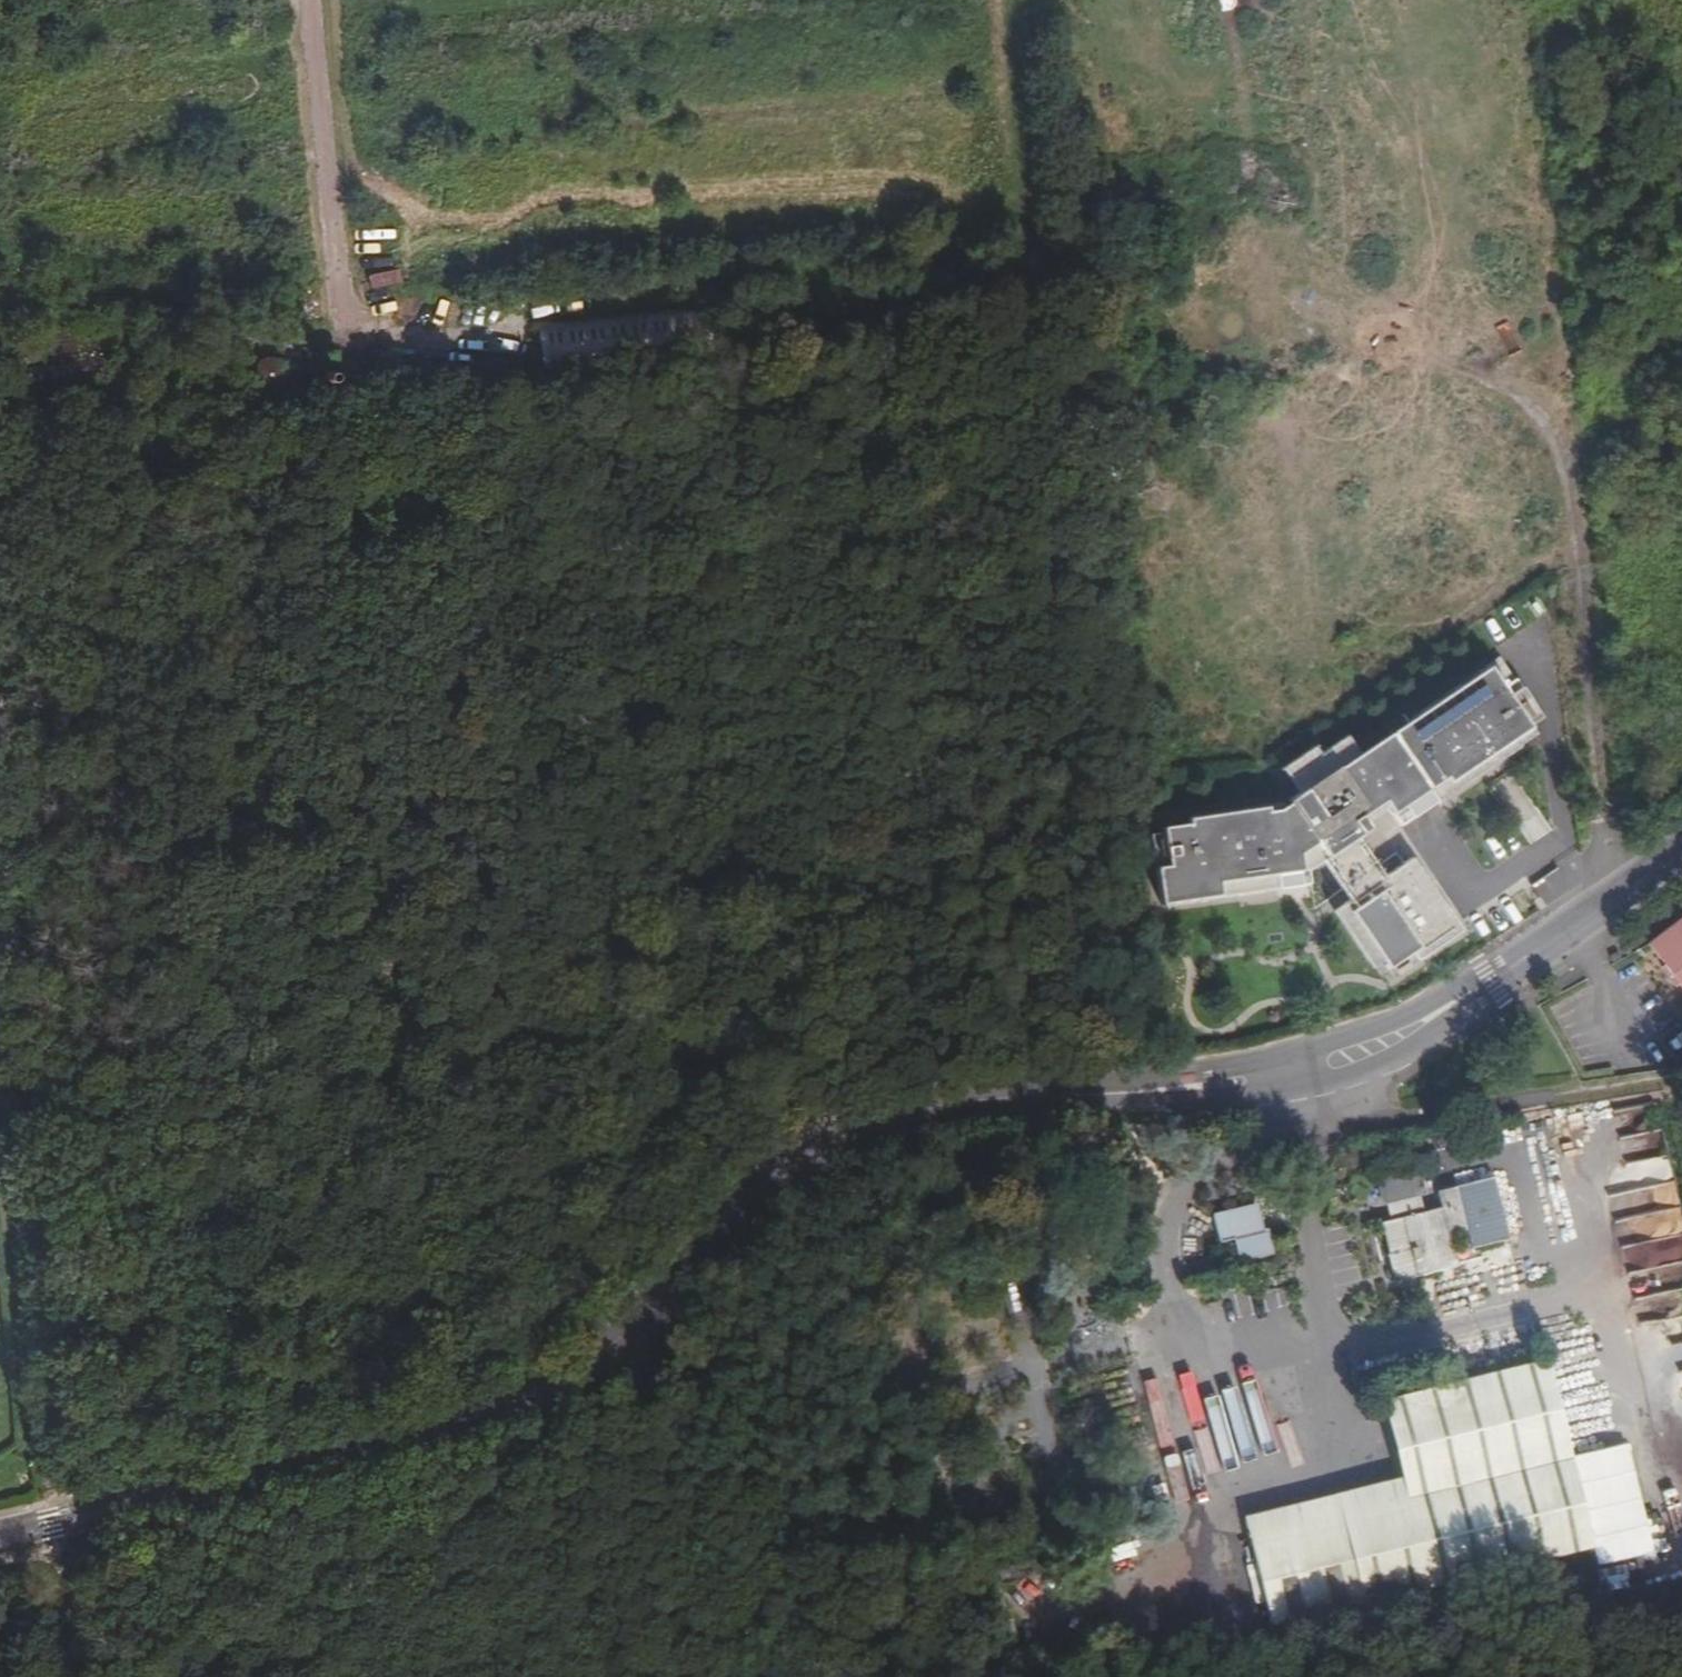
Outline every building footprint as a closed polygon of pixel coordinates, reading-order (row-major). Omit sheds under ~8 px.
[(301,315),(231,323),(238,392),(308,384),(301,315)] [(106,386),(104,358),(102,339),(6,349),(13,396),(106,386)] [(510,364),(476,367),(478,383),(511,379),(510,364)] [(1142,807),(1156,903),(1315,880),(1393,988),(1474,934),(1403,828),(1554,729),(1495,652),(1361,747),(1351,727),(1329,743),(1316,732),(1266,766),(1283,799),(1142,807)] [(1646,942),(1681,989),(1681,914),(1646,942)] [(1472,1185),(1486,1243),(1505,1239),(1490,1180),(1472,1185)] [(1486,1243),(1472,1185),(1454,1188),(1458,1205),(1421,1213),(1416,1198),(1409,1200),(1425,1258),(1450,1253),(1446,1236),(1465,1232),(1469,1247),(1486,1243)] [(1425,1258),(1409,1200),(1385,1206),(1389,1223),(1401,1220),(1412,1261),(1425,1258)] [(1257,1237),(1250,1210),(1210,1219),(1217,1247),(1237,1243),(1242,1264),(1271,1256),(1265,1236),(1257,1237)] [(1669,1338),(1679,1398),(1681,1397),(1681,1336),(1669,1338)] [(1248,1542),(1268,1626),(1592,1549),(1546,1364),(1382,1403),(1406,1502),(1248,1542)] [(1176,1510),(1188,1507),(1181,1481),(1169,1484),(1176,1510)]
